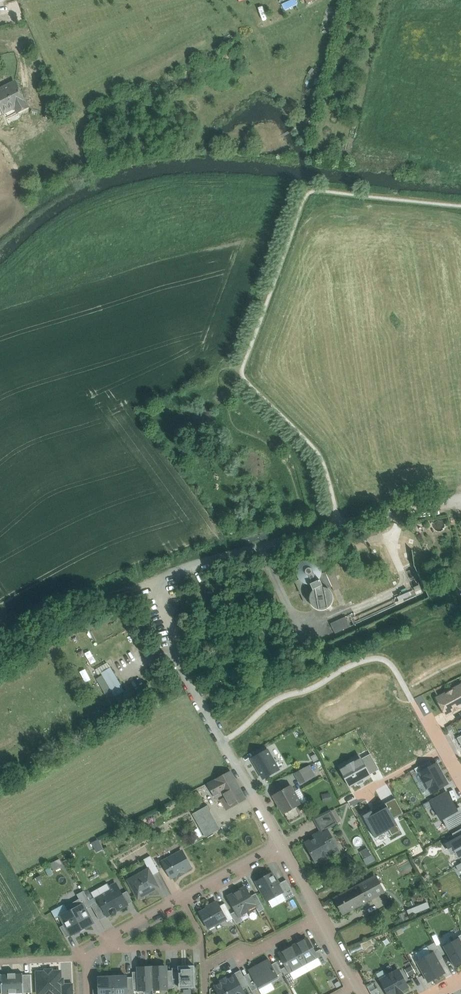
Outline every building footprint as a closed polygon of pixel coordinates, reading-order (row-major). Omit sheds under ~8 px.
[(0,91),(0,106),(4,113),(15,107),(18,112),(28,108),(15,83),(0,91)] [(7,118),(18,112),(15,107),(4,113),(7,118)] [(375,527),(360,530),(362,539),(377,535),(375,527)] [(321,574),(321,572),(321,570),(320,568),(319,566),(317,564),(316,563),(314,562),(311,561),(309,561),(307,561),(305,562),(303,563),(301,564),(300,566),(298,568),(298,570),(298,573),(298,575),(299,577),(300,580),(301,581),(302,581),(303,582),(305,583),(307,584),(309,584),(310,584),(312,584),(314,583),(315,582),(317,581),(318,581),(318,579),(319,578),(320,577),(321,574)] [(332,570),(326,573),(332,587),(334,591),(340,588),(332,570)] [(312,584),(310,584),(313,591),(315,589),(317,588),(319,587),(321,587),(323,587),(326,588),(327,589),(332,587),(326,573),(325,572),(321,574),(320,577),(319,578),(318,579),(318,581),(317,581),(315,582),(314,583),(312,584)] [(307,584),(305,583),(303,582),(302,581),(301,581),(300,580),(296,582),(305,603),(310,601),(310,600),(310,599),(310,597),(310,595),(311,593),(313,591),(310,584),(309,584),(307,584)] [(332,603),(333,599),(332,594),(329,591),(327,589),(326,588),(323,587),(321,587),(319,587),(317,588),(315,589),(313,591),(311,593),(310,595),(310,597),(310,599),(310,600),(310,601),(311,604),(312,606),(313,607),(317,610),(322,611),(326,610),(330,607),(332,603)] [(345,617),(331,624),(335,633),(350,627),(345,617)] [(107,663),(96,670),(99,675),(102,673),(110,668),(107,663)] [(124,691),(110,668),(102,673),(103,676),(97,679),(104,692),(105,692),(109,699),(124,691)] [(437,699),(447,716),(460,708),(460,686),(460,685),(453,689),(454,690),(437,699)] [(134,691),(124,697),(130,706),(139,701),(134,691)] [(128,707),(123,699),(118,701),(123,710),(128,707)] [(267,750),(252,759),(264,779),(279,770),(267,750)] [(361,758),(340,769),(350,787),(371,776),(370,775),(379,770),(370,754),(361,759),(361,758)] [(420,773),(433,766),(430,761),(415,769),(417,774),(420,773)] [(433,766),(420,773),(431,793),(447,784),(437,764),(433,766)] [(309,766),(304,768),(309,779),(315,776),(309,766)] [(304,768),(295,773),(301,784),(309,779),(304,768)] [(245,799),(230,771),(216,779),(224,793),(226,797),(231,806),(245,799)] [(224,793),(216,779),(208,783),(216,797),(224,793)] [(291,785),(273,795),(284,814),(285,814),(296,807),(302,804),(295,792),(291,785)] [(295,792),(302,804),(306,802),(299,790),(295,792)] [(430,800),(434,807),(450,799),(446,792),(430,800)] [(226,797),(221,800),(226,809),(231,806),(226,797)] [(388,807),(394,819),(404,814),(395,798),(385,804),(387,807),(388,807)] [(450,799),(434,807),(441,820),(444,818),(449,829),(460,822),(460,808),(460,807),(456,810),(450,799)] [(215,822),(207,807),(194,814),(202,830),(215,822)] [(296,807),(285,814),(290,823),(301,816),(296,807)] [(371,811),(363,816),(375,838),(389,830),(398,826),(394,819),(388,807),(387,807),(374,815),(371,811)] [(330,811),(314,819),(318,826),(334,817),(330,811)] [(334,817),(318,826),(321,831),(321,832),(322,831),(337,823),(334,817)] [(215,822),(202,830),(206,836),(219,829),(215,822)] [(401,831),(398,826),(389,830),(392,836),(401,831)] [(455,840),(460,837),(460,829),(452,834),(455,840)] [(317,837),(305,843),(316,862),(322,858),(323,860),(331,855),(328,850),(335,846),(336,845),(328,831),(323,834),(322,831),(321,832),(321,831),(315,834),(317,837)] [(455,840),(447,844),(451,853),(455,851),(459,857),(460,856),(460,837),(455,840)] [(97,838),(89,842),(94,852),(102,848),(97,838)] [(328,850),(331,855),(338,852),(335,846),(328,850)] [(369,847),(360,851),(365,863),(374,859),(369,847)] [(183,849),(161,860),(171,879),(176,876),(177,879),(185,874),(184,872),(193,868),(183,849)] [(149,869),(152,876),(159,872),(151,856),(144,860),(149,869)] [(138,899),(159,888),(152,876),(149,869),(128,880),(138,899)] [(272,873),(256,881),(267,901),(282,892),(278,884),(272,873)] [(366,887),(378,880),(376,876),(363,883),(366,887)] [(286,880),(278,884),(282,892),(287,900),(295,895),(286,880)] [(378,880),(366,887),(372,899),(384,892),(378,880)] [(363,883),(335,898),(343,914),(372,899),(366,887),(363,883)] [(117,914),(116,912),(127,906),(116,884),(109,888),(107,885),(100,888),(101,891),(92,896),(99,908),(102,906),(107,917),(111,914),(112,916),(117,914)] [(246,888),(229,897),(239,916),(256,907),(257,907),(251,897),(246,888)] [(84,889),(77,892),(80,897),(82,900),(86,908),(93,905),(84,889)] [(126,890),(122,892),(127,903),(131,901),(126,890)] [(257,907),(256,907),(259,912),(265,909),(256,893),(251,897),(257,907)] [(82,900),(80,897),(66,904),(69,908),(82,900)] [(59,913),(71,935),(94,922),(86,908),(82,900),(69,908),(59,913)] [(207,909),(200,913),(209,928),(226,919),(220,906),(216,901),(206,906),(207,909)] [(407,910),(409,915),(429,907),(427,902),(407,910)] [(225,903),(220,906),(226,919),(228,923),(234,919),(225,903)] [(295,945),(305,965),(318,957),(315,952),(307,938),(295,945)] [(443,946),(455,967),(460,964),(460,941),(459,938),(443,946)] [(435,943),(427,946),(431,953),(433,953),(438,961),(443,958),(435,943)] [(286,966),(290,973),(305,965),(295,945),(279,953),(286,966)] [(327,962),(320,949),(315,952),(318,957),(322,964),(327,962)] [(433,953),(431,953),(417,961),(429,982),(445,973),(438,961),(433,953)] [(258,988),(259,990),(279,979),(277,975),(272,965),(269,959),(249,970),(250,973),(258,988)] [(272,965),(277,975),(283,972),(281,969),(277,962),(272,965)] [(168,965),(153,966),(154,992),(169,991),(168,965)] [(195,988),(194,965),(178,966),(178,968),(179,979),(179,988),(195,988)] [(139,992),(154,992),(153,966),(138,966),(139,992)] [(295,983),(290,973),(286,966),(281,969),(283,972),(290,985),(295,983)] [(235,976),(242,990),(249,986),(244,976),(241,970),(233,974),(234,976),(235,976)] [(381,980),(388,993),(396,993),(397,993),(402,993),(403,993),(401,991),(408,987),(399,970),(392,974),(391,973),(386,975),(387,977),(381,980)] [(54,993),(62,993),(66,993),(66,984),(63,984),(63,979),(61,979),(61,971),(37,972),(38,993),(54,993)] [(22,993),(24,993),(23,975),(23,974),(16,974),(16,973),(8,974),(8,975),(1,975),(2,993),(9,993),(22,993)] [(244,976),(249,986),(252,991),(258,988),(250,973),(244,976)] [(23,975),(24,993),(32,993),(31,975),(23,975)] [(127,978),(127,976),(113,977),(114,993),(128,993),(127,978)] [(242,990),(235,976),(234,976),(215,986),(219,993),(245,993),(242,990)] [(113,977),(99,978),(100,986),(100,993),(114,993),(113,977)]
